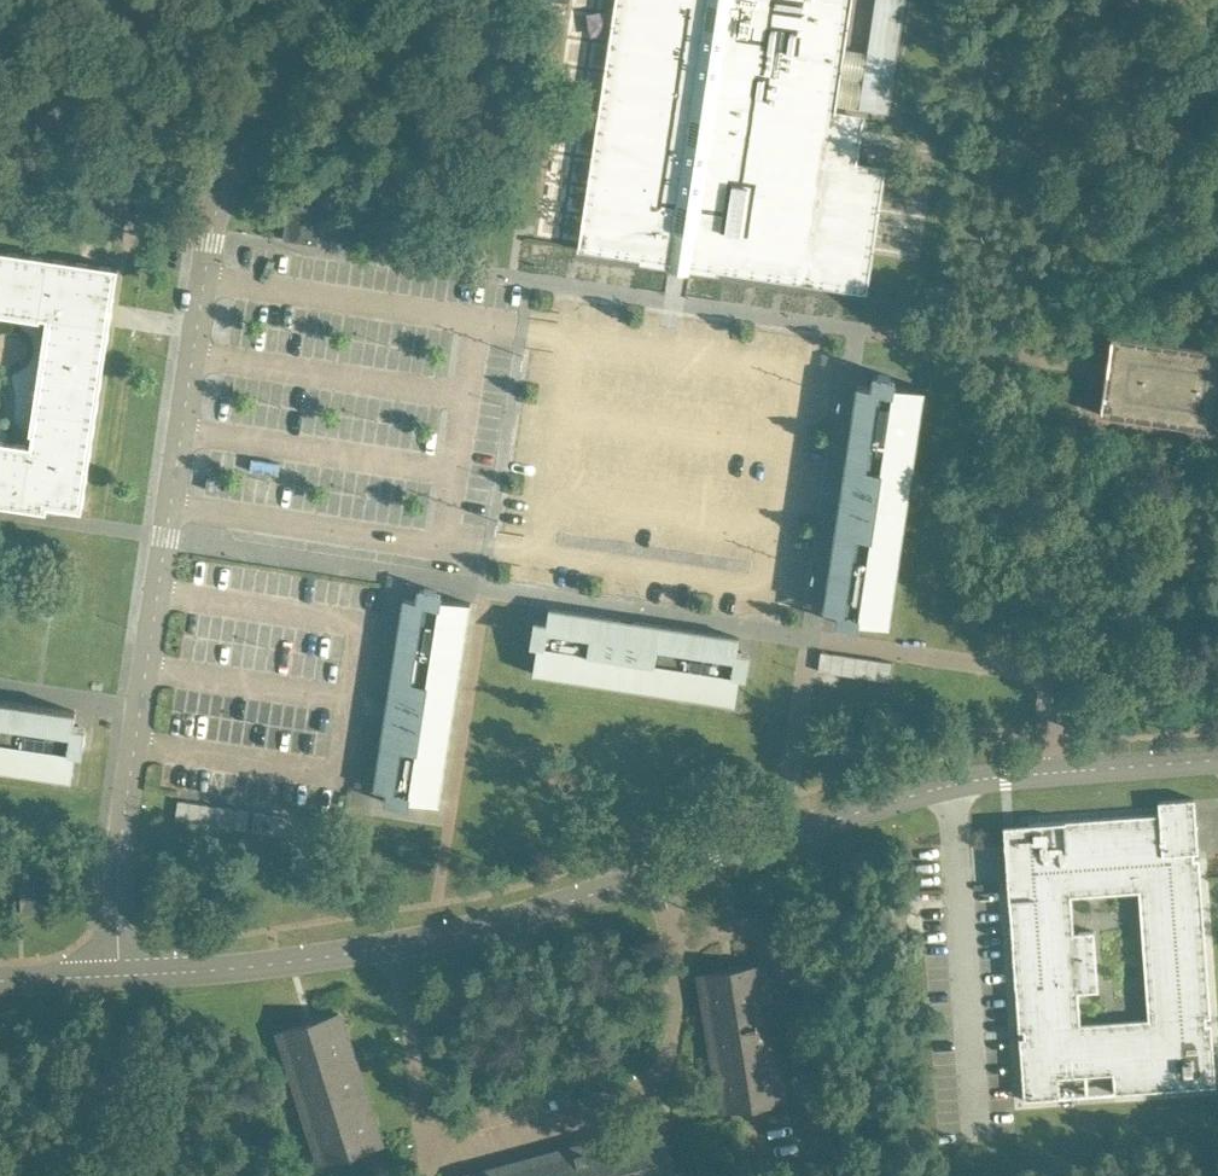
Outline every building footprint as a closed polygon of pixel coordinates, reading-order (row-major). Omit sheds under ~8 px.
[(583,245),(585,246),(585,250),(614,250),(614,254),(642,253),(640,262),(670,267),(671,258),(691,260),(690,270),(719,274),(720,265),(747,274),(748,270),(776,278),(777,274),(804,282),(806,278),(833,287),(834,283),(861,291),(862,287),(864,288),(865,284),(863,284),(867,259),(869,259),(869,255),(868,255),(868,253),(871,230),(873,230),(873,227),(872,227),(876,201),(877,202),(878,198),(876,198),(880,173),(882,173),(882,170),(879,169),(878,170),(853,166),(854,165),(853,165),(857,140),(858,140),(858,136),(859,130),(860,121),(861,121),(862,117),(858,117),(858,118),(832,114),(834,104),(837,78),(843,40),(845,28),(849,0),(620,0),(618,13),(618,16),(618,17),(614,41),(613,45),(610,70),(609,74),(605,98),(605,99),(605,102),(601,127),(601,131),(597,156),(596,160),(593,185),(592,188),(588,213),(588,217),(589,217),(586,242),(584,242),(583,245)] [(864,82),(860,108),(889,113),(906,0),(876,0),(864,82)] [(47,511),(48,506),(82,511),(118,268),(0,251),(0,314),(40,320),(41,317),(47,318),(31,433),(33,433),(31,446),(0,441),(0,504),(47,511)] [(1217,431),(1217,430),(1217,348),(1112,333),(1100,414),(1217,431)] [(859,619),(890,624),(925,388),(895,383),(894,389),(858,384),(842,490),(846,490),(844,503),(840,502),(824,608),(860,614),(859,619)] [(409,799),(440,804),(471,603),(440,598),(440,603),(418,600),(404,598),(388,704),(392,705),(390,717),(386,716),(386,717),(375,788),(388,790),(410,794),(409,799)] [(550,608),(544,643),(538,642),(534,673),(735,704),(740,674),(734,673),(740,637),(634,621),(633,624),(621,622),(621,619),(550,608)] [(818,670),(888,680),(891,661),(821,651),(818,670)] [(72,778),(77,747),(71,746),(74,725),(76,711),(0,700),(0,768),(72,778)] [(1008,881),(1019,1031),(1024,1030),(1025,1037),(1019,1037),(1024,1100),(1061,1097),(1059,1077),(1113,1073),(1114,1093),(1216,1086),(1212,1023),(1206,1023),(1206,1017),(1211,1017),(1200,858),(1194,858),(1194,852),(1199,851),(1195,798),(1159,800),(1160,813),(1030,823),(1032,852),(1017,853),(1019,880),(1008,881)] [(176,818),(247,829),(250,810),(179,799),(176,818)] [(252,830),(287,836),(290,817),(267,814),(255,812),(252,830)] [(21,884),(22,914),(37,913),(35,884),(21,884)] [(784,1101),(762,964),(702,974),(723,1111),(784,1101)] [(280,1031),(322,1163),(381,1145),(339,1013),(280,1031)] [(663,1125),(473,1175),(676,1175),(663,1125)] [(849,1168),(848,1158),(828,1161),(830,1171),(849,1168)]
